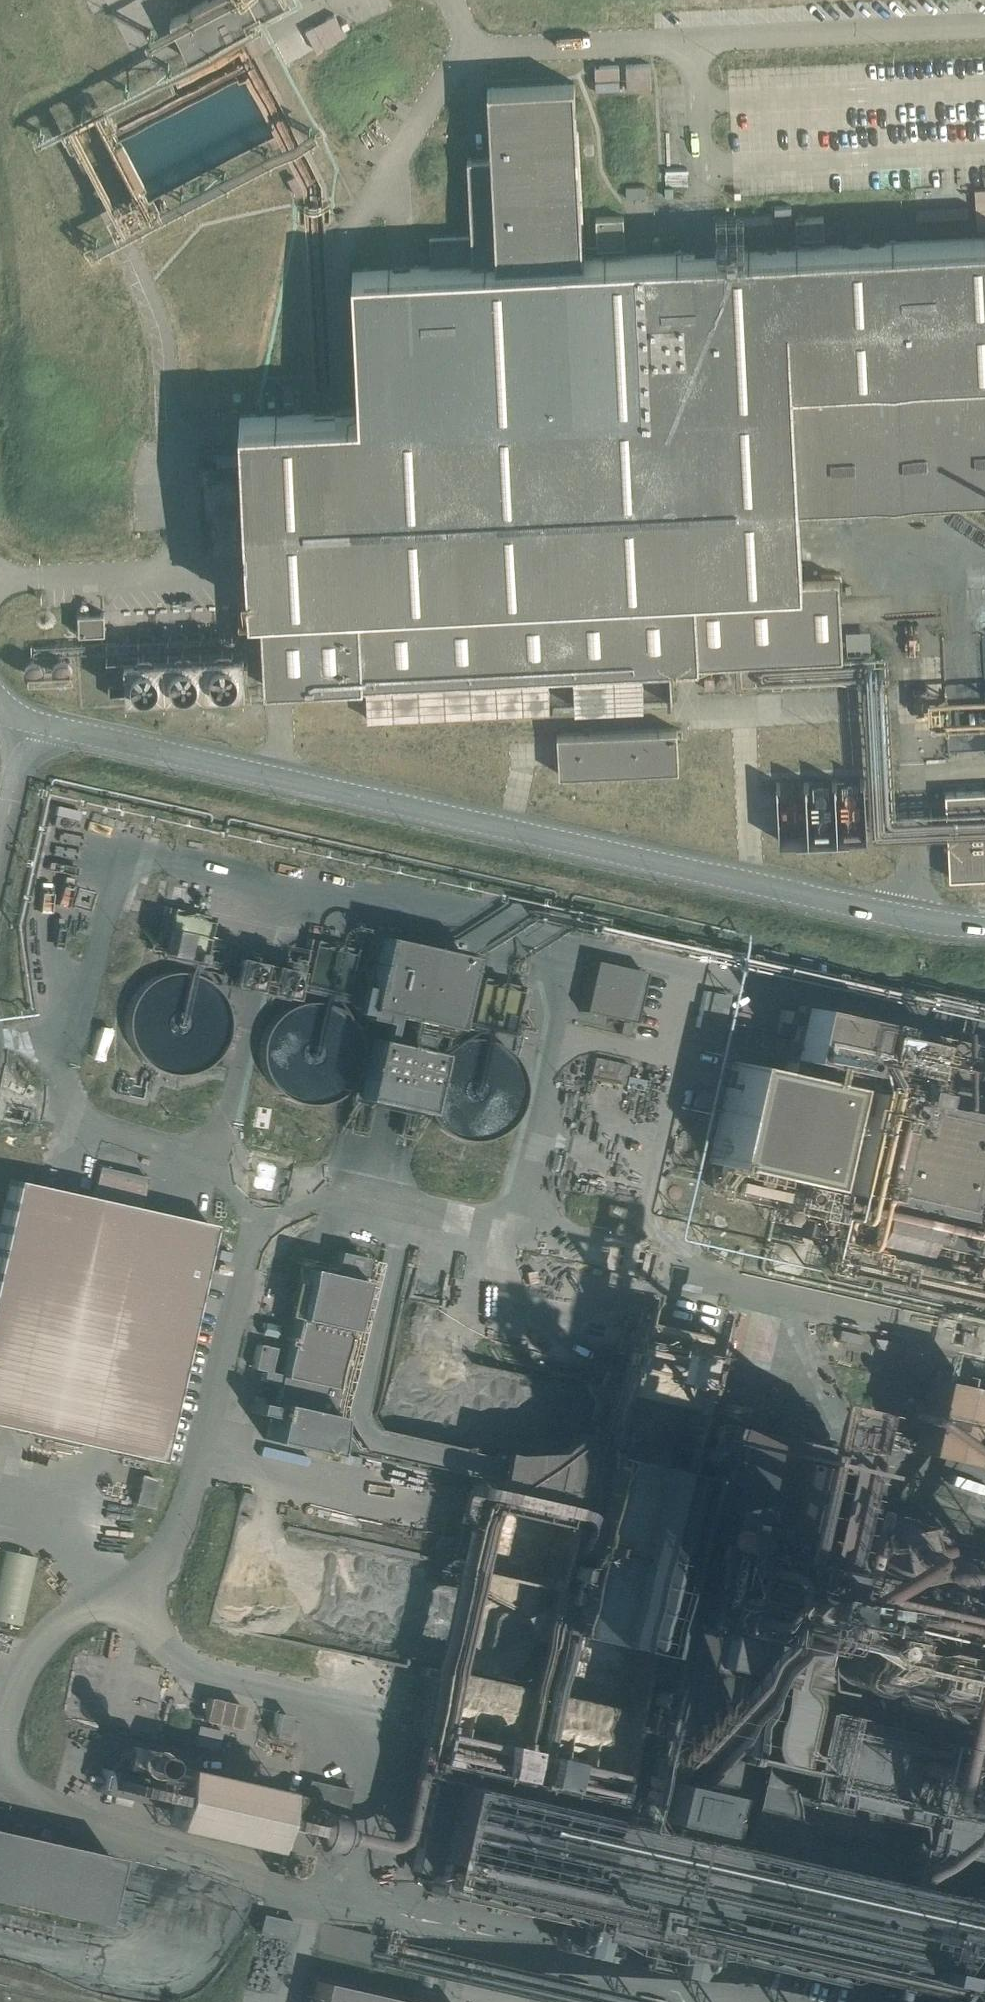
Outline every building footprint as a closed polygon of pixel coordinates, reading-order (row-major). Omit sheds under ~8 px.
[(170,19),(191,60),(257,26),(253,19),(287,1),(286,0),(206,0),(170,19)] [(342,23),(341,23),(341,24),(344,28),(344,29),(345,28),(349,26),(349,25),(347,21),(346,21),(342,23)] [(253,31),(245,36),(253,52),(262,47),(253,31)] [(299,32),(277,43),(288,65),(310,54),(299,32)] [(649,63),(625,64),(626,80),(626,88),(650,87),(649,63)] [(618,65),(594,66),(595,78),(619,77),(618,65)] [(239,415),(241,446),(241,447),(242,468),(246,548),(246,555),(248,585),(249,604),(260,603),(262,628),(264,685),(290,684),(299,683),(305,683),(347,681),(352,681),(359,680),(371,680),(373,680),(376,680),(395,679),(440,676),(527,672),(670,665),(677,664),(679,664),(698,663),(711,663),(734,661),(773,659),(789,659),(794,658),(842,656),(841,639),(841,625),(839,599),(838,577),(810,578),(802,579),(801,563),(801,561),(799,526),(798,516),(798,501),(804,500),(880,496),(885,496),(886,496),(887,496),(899,495),(901,495),(902,495),(984,491),(984,237),(977,237),(961,238),(913,241),(824,245),(772,248),(722,250),(717,251),(694,252),(690,252),(685,252),(582,257),(580,222),(580,212),(579,188),(578,171),(578,164),(577,162),(577,160),(577,153),(576,138),(576,127),(573,82),(569,82),(563,82),(487,86),(489,122),(491,157),(488,157),(471,157),(467,158),(471,234),(429,236),(429,239),(429,240),(430,253),(431,265),(414,266),(389,267),(380,268),(352,269),(353,283),(353,289),(356,343),(359,409),(355,409),(335,409),(335,410),(331,410),(316,411),(297,412),(283,413),(263,414),(258,414),(239,415)] [(623,216),(595,217),(597,247),(625,245),(623,216)] [(823,216),(795,218),(795,220),(795,234),(796,237),(824,235),(823,216)] [(104,612),(78,613),(79,633),(105,632),(105,627),(104,612)] [(984,745),(984,635),(919,637),(920,660),(947,659),(948,697),(965,697),(965,710),(949,710),(950,746),(984,745)] [(235,648),(106,654),(108,695),(154,693),(170,692),(246,688),(244,647),(235,648)] [(783,663),(773,663),(774,687),(785,687),(783,663)] [(676,728),(557,734),(559,774),(678,768),(676,728)] [(945,792),(949,878),(984,876),(984,790),(945,792)] [(165,906),(159,931),(154,953),(196,962),(207,915),(165,906)] [(464,955),(376,935),(359,1008),(447,1027),(464,955)] [(307,938),(301,962),(296,985),(338,994),(344,972),(349,947),(307,938)] [(239,988),(271,995),(274,996),(277,997),(283,998),(290,966),(284,965),(281,964),(226,952),(219,984),(239,988)] [(642,971),(591,959),(579,1010),(630,1021),(629,1023),(630,1023),(642,971)] [(224,1019),(224,1018),(223,1008),(220,999),(216,991),(210,982),(203,977),(194,971),(184,968),(175,966),(165,967),(155,969),(146,973),(137,980),(131,987),(125,996),(122,1006),(120,1016),(121,1026),(124,1036),(129,1046),(135,1054),(142,1061),(152,1066),(162,1069),(172,1070),(182,1069),(193,1066),(202,1061),(209,1055),(215,1048),(220,1038),(223,1027),(224,1019)] [(482,977),(477,1002),(472,1024),(514,1033),(519,1011),(525,987),(482,977)] [(357,1051),(357,1050),(356,1040),(353,1030),(349,1022),(343,1014),(339,1011),(332,1006),(324,1002),(314,999),(306,999),(298,999),(288,1002),(280,1006),(271,1013),(264,1021),(260,1029),(257,1038),(256,1049),(256,1058),(259,1068),(263,1076),(270,1085),(276,1090),(285,1096),(294,1099),(305,1100),(314,1100),(324,1097),(332,1093),(342,1086),(348,1078),(353,1070),(356,1062),(357,1051)] [(776,1033),(788,1036),(790,1036),(785,1056),(785,1057),(786,1057),(783,1071),(782,1072),(782,1073),(832,1084),(833,1084),(838,1085),(841,1091),(851,1093),(852,1088),(857,1089),(858,1090),(852,1116),(850,1128),(847,1140),(847,1141),(842,1164),(838,1181),(833,1203),(829,1221),(836,1223),(842,1224),(927,1243),(931,1244),(956,1250),(960,1251),(984,1256),(984,1047),(857,1019),(857,1018),(797,1005),(795,1012),(781,1008),(776,1033)] [(620,1021),(618,1032),(628,1034),(628,1032),(630,1024),(630,1023),(620,1021)] [(522,1086),(522,1085),(521,1076),(518,1067),(513,1057),(508,1051),(499,1043),(490,1039),(483,1036),(473,1035),(463,1036),(454,1038),(446,1042),(438,1048),(431,1057),(426,1065),(423,1073),(421,1085),(422,1093),(425,1103),(429,1112),(434,1119),(441,1125),(451,1131),(461,1134),(469,1136),(476,1135),(482,1134),(490,1132),(499,1128),(506,1122),(512,1116),(517,1107),(521,1096),(522,1086)] [(235,1042),(225,1039),(220,1049),(221,1049),(218,1064),(230,1067),(235,1042)] [(625,1078),(628,1061),(592,1056),(589,1073),(625,1078)] [(732,1060),(709,1162),(810,1185),(832,1084),(782,1073),(782,1072),(732,1060)] [(369,1072),(359,1069),(354,1079),(355,1079),(352,1094),(363,1097),(369,1072)] [(411,1081),(405,1106),(418,1109),(421,1094),(422,1093),(421,1085),(411,1081)] [(96,1165),(89,1195),(11,1178),(0,1227),(0,1426),(154,1460),(208,1222),(138,1206),(145,1176),(96,1165)] [(326,1272),(305,1267),(304,1267),(302,1266),(294,1303),(289,1327),(286,1340),(285,1345),(284,1346),(278,1373),(268,1371),(273,1347),(265,1345),(257,1343),(251,1367),(262,1369),(260,1379),(276,1383),(272,1401),(271,1404),(265,1403),(261,1402),(253,1401),(250,1400),(247,1411),(268,1416),(266,1428),(263,1438),(325,1452),(326,1448),(326,1446),(327,1443),(328,1439),(328,1438),(333,1416),(334,1414),(338,1397),(340,1387),(333,1386),(339,1357),(340,1352),(341,1350),(342,1344),(342,1342),(344,1337),(344,1335),(348,1317),(349,1315),(349,1313),(349,1311),(355,1284),(356,1282),(356,1281),(356,1279),(361,1259),(361,1257),(361,1256),(343,1252),(335,1250),(334,1251),(330,1273),(328,1272),(326,1272)] [(702,1345),(710,1315),(629,1293),(622,1319),(675,1334),(673,1338),(702,1345)] [(965,1387),(919,1375),(900,1452),(946,1463),(965,1387)] [(767,1399),(770,1389),(754,1383),(750,1393),(767,1399)] [(477,1503),(463,1567),(562,1590),(545,1668),(541,1683),(538,1682),(537,1686),(541,1687),(540,1691),(619,1709),(625,1686),(644,1601),(643,1600),(657,1537),(658,1537),(662,1518),(674,1463),(674,1462),(687,1404),(609,1387),(608,1386),(608,1387),(607,1388),(607,1389),(607,1390),(603,1390),(602,1394),(606,1395),(594,1449),(589,1448),(576,1509),(516,1496),(513,1511),(477,1503)] [(703,1415),(704,1415),(718,1418),(720,1411),(721,1403),(709,1400),(706,1400),(703,1415)] [(477,1783),(588,1807),(591,1794),(592,1788),(630,1797),(636,1798),(636,1801),(640,1802),(670,1808),(675,1809),(675,1807),(683,1809),(697,1738),(794,1758),(788,1783),(917,1811),(911,1841),(984,1856),(984,1617),(809,1578),(820,1526),(823,1516),(828,1492),(832,1474),(838,1450),(701,1421),(635,1714),(516,1688),(517,1684),(465,1673),(459,1699),(510,1710),(503,1742),(487,1738),(477,1783)] [(154,1480),(154,1479),(139,1475),(133,1502),(136,1503),(137,1503),(144,1504),(144,1505),(148,1505),(151,1493),(151,1492),(154,1480)] [(33,1556),(3,1549),(0,1562),(0,1620),(18,1624),(33,1556)] [(945,1580),(948,1563),(949,1560),(937,1557),(932,1577),(945,1580)] [(981,1568),(963,1564),(960,1576),(979,1580),(981,1568)] [(240,1704),(205,1696),(200,1720),(235,1727),(240,1704)] [(286,1714),(274,1712),(269,1735),(281,1738),(286,1714)] [(269,1786),(166,1760),(152,1814),(255,1840),(269,1786)] [(403,1851),(400,1867),(411,1870),(417,1871),(429,1874),(426,1889),(452,1895),(457,1896),(456,1900),(456,1902),(463,1903),(464,1898),(471,1899),(478,1901),(483,1902),(485,1902),(489,1903),(505,1907),(506,1907),(505,1908),(510,1909),(523,1912),(528,1913),(531,1914),(536,1915),(537,1914),(559,1919),(560,1919),(563,1920),(562,1922),(566,1923),(570,1924),(604,1931),(607,1932),(608,1927),(643,1935),(642,1940),(646,1941),(679,1948),(684,1949),(690,1951),(691,1951),(714,1956),(717,1957),(744,1963),(745,1961),(746,1961),(749,1962),(752,1963),(755,1963),(764,1965),(766,1966),(766,1967),(772,1969),(772,1967),(794,1972),(793,1974),(799,1975),(799,1973),(821,1978),(820,1980),(823,1980),(824,1979),(848,1984),(852,1968),(860,1970),(863,1954),(855,1952),(865,1912),(868,1898),(873,1875),(879,1877),(879,1875),(883,1856),(884,1856),(884,1855),(882,1854),(882,1855),(857,1849),(855,1848),(855,1849),(829,1843),(827,1842),(812,1839),(809,1838),(802,1837),(774,1830),(773,1830),(773,1832),(774,1832),(774,1833),(771,1847),(771,1850),(770,1852),(769,1852),(748,1847),(743,1846),(741,1846),(714,1840),(715,1836),(718,1822),(719,1817),(683,1809),(675,1807),(675,1809),(670,1808),(640,1802),(636,1801),(636,1798),(630,1797),(592,1788),(591,1794),(588,1807),(587,1812),(429,1776),(419,1821),(418,1826),(415,1835),(414,1842),(413,1846),(412,1853),(403,1851)] [(306,1779),(303,1796),(302,1800),(301,1803),(344,1812),(350,1788),(348,1788),(345,1787),(311,1780),(307,1779),(306,1779)] [(0,1830),(0,1901),(94,1922),(109,1855),(0,1830)] [(937,1867),(911,1861),(909,1860),(909,1862),(910,1862),(906,1880),(905,1880),(904,1882),(906,1882),(932,1888),(937,1867)] [(115,1894),(118,1894),(128,1897),(129,1892),(129,1891),(119,1889),(116,1888),(115,1894)] [(294,1922),(261,1914),(257,1932),(290,1939),(294,1922)] [(325,1923),(318,1952),(366,1963),(373,1934),(325,1923)] [(588,1982),(562,1977),(557,2001),(584,2001),(588,1982)] [(317,1980),(312,2001),(413,2001),(317,1980)] [(665,2001),(666,2000),(640,1994),(638,2001),(665,2001)]
